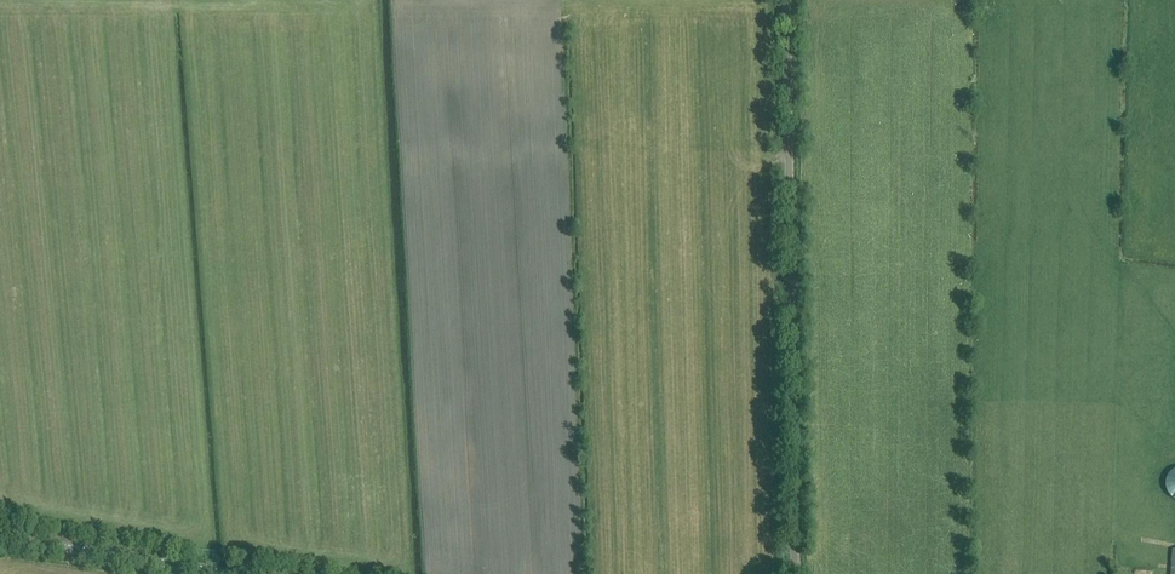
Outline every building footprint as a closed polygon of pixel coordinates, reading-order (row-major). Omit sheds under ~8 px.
[(1174,470),(1171,473),(1168,477),(1166,481),(1166,485),(1166,489),(1168,494),(1170,497),(1174,500),(1174,470)]
